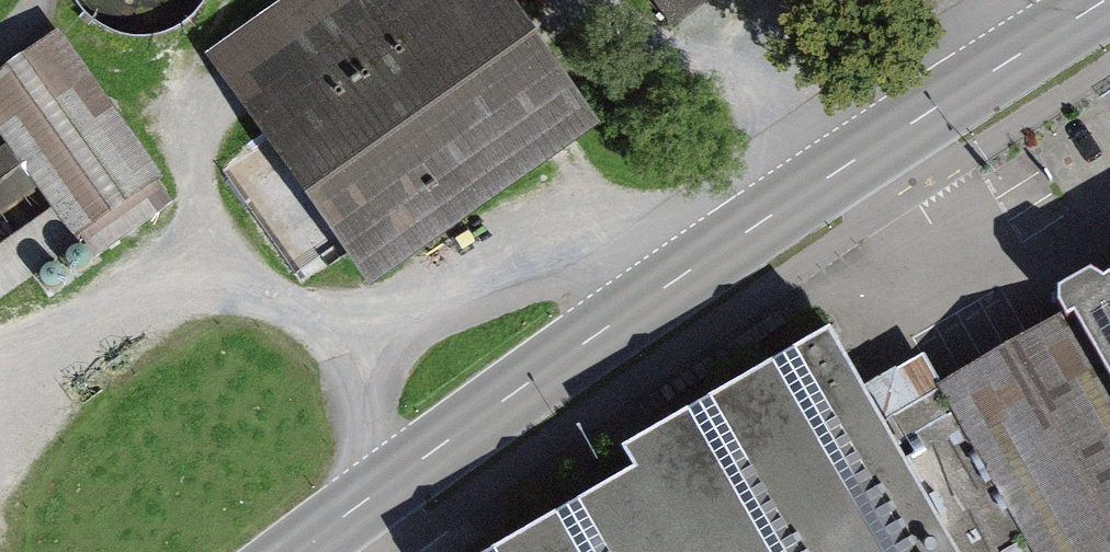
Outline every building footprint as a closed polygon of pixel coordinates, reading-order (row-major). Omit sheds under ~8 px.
[(74,11),(93,30),(122,44),(149,45),(175,37),(197,21),(208,6),(210,0),(70,0),(74,11)] [(605,131),(513,0),(306,0),(215,64),(376,291),(605,131)] [(713,0),(657,0),(676,26),(713,0)] [(66,40),(0,84),(0,309),(171,193),(66,40)] [(962,361),(943,328),(904,351),(872,295),(604,450),(626,488),(515,551),(1109,551),(1109,276),(962,361)]
